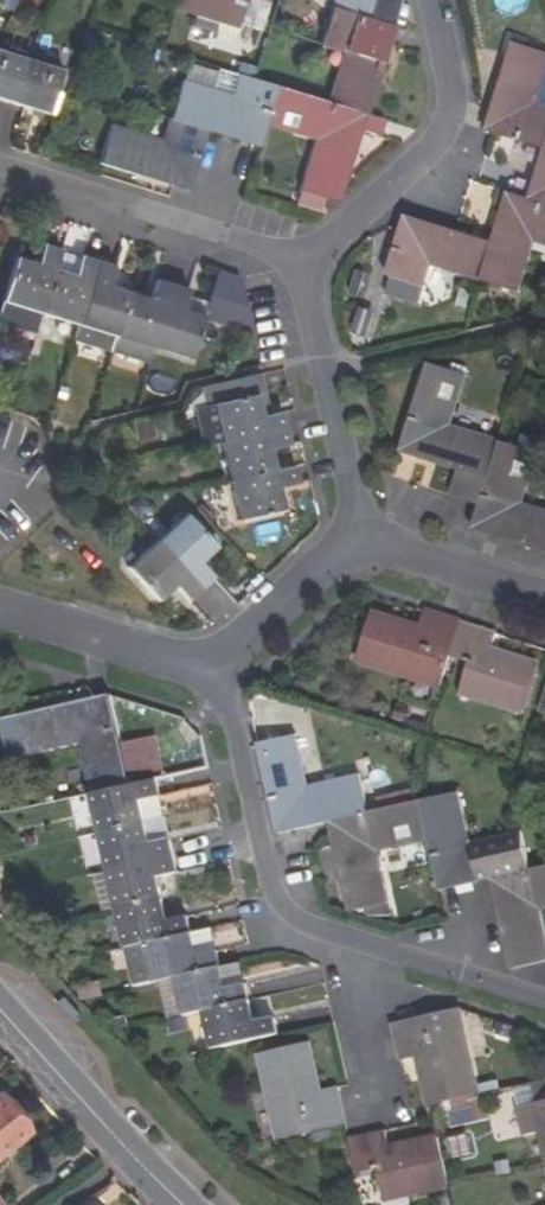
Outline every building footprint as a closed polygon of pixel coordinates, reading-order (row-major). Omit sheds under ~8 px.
[(268,0),(177,0),(175,7),(196,13),(193,24),(215,30),(218,20),(258,32),(268,0)] [(331,7),(391,26),(399,0),(333,0),(331,7)] [(331,7),(319,44),(344,51),(328,102),(364,114),(391,26),(331,7)] [(513,43),(495,101),(491,115),(486,131),(494,134),(544,149),(544,148),(544,53),(513,43)] [(24,59),(0,51),(0,98),(11,101),(24,59)] [(24,59),(11,101),(48,113),(61,70),(24,59)] [(234,99),(241,75),(223,70),(216,93),(234,99)] [(216,93),(181,82),(170,119),(207,131),(259,147),(266,125),(277,87),(241,75),(234,99),(216,93)] [(328,102),(277,87),(266,125),(316,140),(300,190),(337,201),(359,130),(377,136),(382,119),(364,114),(328,102)] [(188,190),(207,131),(170,119),(163,142),(112,126),(101,163),(188,190)] [(535,180),(529,200),(544,205),(544,148),(544,149),(535,180)] [(507,192),(529,200),(535,180),(513,173),(507,192)] [(507,192),(492,242),(480,281),(518,292),(533,243),(544,247),(544,205),(529,200),(507,192)] [(405,216),(400,230),(386,276),(391,277),(387,294),(420,303),(432,267),(480,281),(492,242),(455,231),(405,216)] [(0,314),(0,321),(35,332),(41,313),(55,270),(61,250),(44,245),(38,264),(17,258),(0,314)] [(75,276),(81,257),(61,250),(55,270),(75,276)] [(79,325),(98,262),(81,257),(75,276),(55,270),(41,313),(79,325)] [(111,350),(129,292),(109,286),(115,267),(98,262),(79,325),(75,339),(111,350)] [(223,325),(226,315),(230,301),(245,306),(240,279),(218,272),(209,302),(206,310),(212,312),(209,321),(223,325)] [(189,293),(208,298),(212,278),(193,274),(189,293)] [(153,348),(173,285),(155,279),(149,298),(129,292),(111,350),(149,362),(153,348)] [(173,285),(153,348),(191,359),(203,319),(206,310),(209,302),(188,295),(189,290),(173,285)] [(245,306),(230,301),(226,315),(249,322),(245,306)] [(203,319),(209,321),(212,312),(206,310),(203,319)] [(419,457),(423,447),(444,452),(447,458),(451,459),(453,455),(456,456),(453,467),(459,469),(490,479),(501,443),(450,427),(466,374),(429,363),(402,451),(419,457)] [(257,395),(264,393),(260,374),(253,376),(257,395)] [(213,405),(257,395),(253,376),(209,386),(213,405)] [(205,406),(213,405),(209,386),(201,387),(205,406)] [(262,416),(269,415),(264,393),(257,395),(262,416)] [(286,427),(283,412),(269,415),(262,416),(257,395),(213,405),(214,411),(196,415),(203,445),(222,441),(286,427)] [(270,449),(290,445),(286,427),(222,441),(230,479),(275,469),(270,449)] [(522,503),(537,452),(502,441),(501,443),(490,479),(481,504),(474,530),(489,535),(493,523),(513,529),(512,534),(522,537),(523,533),(527,534),(524,545),(544,551),(544,510),(522,503)] [(447,458),(444,452),(423,447),(419,457),(453,467),(456,456),(453,455),(451,459),(447,458)] [(275,469),(230,479),(239,519),(284,509),(279,486),(299,481),(296,465),(275,469)] [(490,479),(459,469),(451,495),(481,504),(490,479)] [(158,539),(203,588),(215,578),(200,563),(217,547),(186,513),(158,539)] [(489,535),(524,545),(527,534),(523,533),(522,537),(512,534),(513,529),(493,523),(489,535)] [(175,585),(190,601),(203,588),(158,539),(127,567),(158,601),(175,585)] [(442,684),(451,655),(462,621),(424,609),(418,628),(372,613),(357,658),(442,684)] [(496,631),(462,621),(451,655),(469,661),(460,691),(524,711),(539,665),(491,649),(496,631)] [(66,712),(63,718),(59,707),(20,715),(28,752),(82,740),(94,793),(131,784),(111,695),(97,698),(98,710),(76,714),(74,710),(66,712)] [(98,710),(97,698),(59,707),(63,718),(66,712),(74,710),(76,714),(98,710)] [(295,734),(278,738),(284,768),(301,764),(295,734)] [(301,764),(284,768),(278,738),(258,743),(279,833),(295,829),(293,817),(311,813),(312,818),(324,816),(324,812),(328,811),(330,820),(368,812),(360,775),(306,786),(301,764)] [(146,822),(142,801),(161,797),(157,778),(131,784),(94,793),(91,794),(100,833),(146,822)] [(457,792),(439,796),(446,825),(464,822),(457,792)] [(88,795),(74,798),(79,827),(94,825),(88,795)] [(439,796),(420,800),(429,839),(440,891),(458,886),(455,876),(475,871),(476,876),(487,873),(486,871),(487,869),(489,869),(490,869),(492,879),(530,870),(522,836),(470,847),(464,822),(446,825),(439,796)] [(146,822),(166,818),(161,797),(142,801),(146,822)] [(400,846),(429,839),(420,800),(368,812),(330,820),(334,837),(345,834),(351,855),(345,856),(346,867),(353,866),(354,871),(342,872),(351,911),(367,908),(369,916),(392,916),(389,902),(375,850),(400,844),(400,846)] [(311,813),(293,817),(295,829),(330,820),(328,811),(324,812),(324,816),(312,818),(311,813)] [(170,839),(151,843),(146,822),(100,833),(108,870),(174,855),(170,839)] [(93,874),(108,870),(100,833),(84,837),(93,874)] [(334,837),(342,872),(354,871),(353,866),(346,867),(345,856),(351,855),(345,834),(334,837)] [(158,876),(178,872),(174,855),(108,870),(117,909),(163,899),(158,876)] [(530,870),(492,879),(496,896),(506,893),(510,912),(507,914),(509,923),(510,923),(513,923),(515,925),(513,928),(508,930),(504,930),(512,968),(544,961),(544,943),(537,906),(544,904),(544,866),(530,870)] [(455,876),(458,886),(492,879),(490,869),(489,869),(487,869),(486,871),(487,873),(476,876),(475,871),(455,876)] [(506,893),(496,896),(504,930),(508,930),(513,928),(515,925),(513,923),(510,923),(509,923),(507,914),(510,912),(506,893)] [(188,914),(167,919),(163,899),(117,909),(126,948),(192,933),(188,914)] [(196,953),(217,949),(212,929),(192,933),(196,953)] [(221,967),(217,949),(196,953),(192,933),(126,948),(134,986),(159,981),(176,977),(221,967)] [(221,967),(225,987),(244,983),(240,962),(221,967)] [(206,1010),(248,1000),(244,983),(225,987),(221,967),(176,977),(184,1014),(206,1010)] [(176,977),(159,981),(168,1019),(184,1014),(176,977)] [(248,1000),(206,1010),(214,1048),(277,1033),(274,1016),(253,1021),(248,1000)] [(459,1008),(392,1022),(401,1060),(420,1057),(431,1104),(476,1094),(458,1018),(464,1016),(463,1009),(459,1008)] [(261,1053),(281,1139),(346,1124),(337,1086),(318,1090),(307,1042),(261,1053)] [(544,1092),(544,1083),(531,1086),(533,1094),(544,1092)] [(533,1094),(535,1102),(518,1105),(525,1135),(543,1131),(544,1142),(544,1092),(533,1094)] [(29,1133),(0,1095),(0,1155),(29,1133)] [(386,1130),(349,1138),(357,1173),(377,1169),(384,1199),(449,1185),(439,1138),(390,1149),(386,1130)] [(453,1160),(474,1157),(471,1132),(449,1135),(453,1160)]
